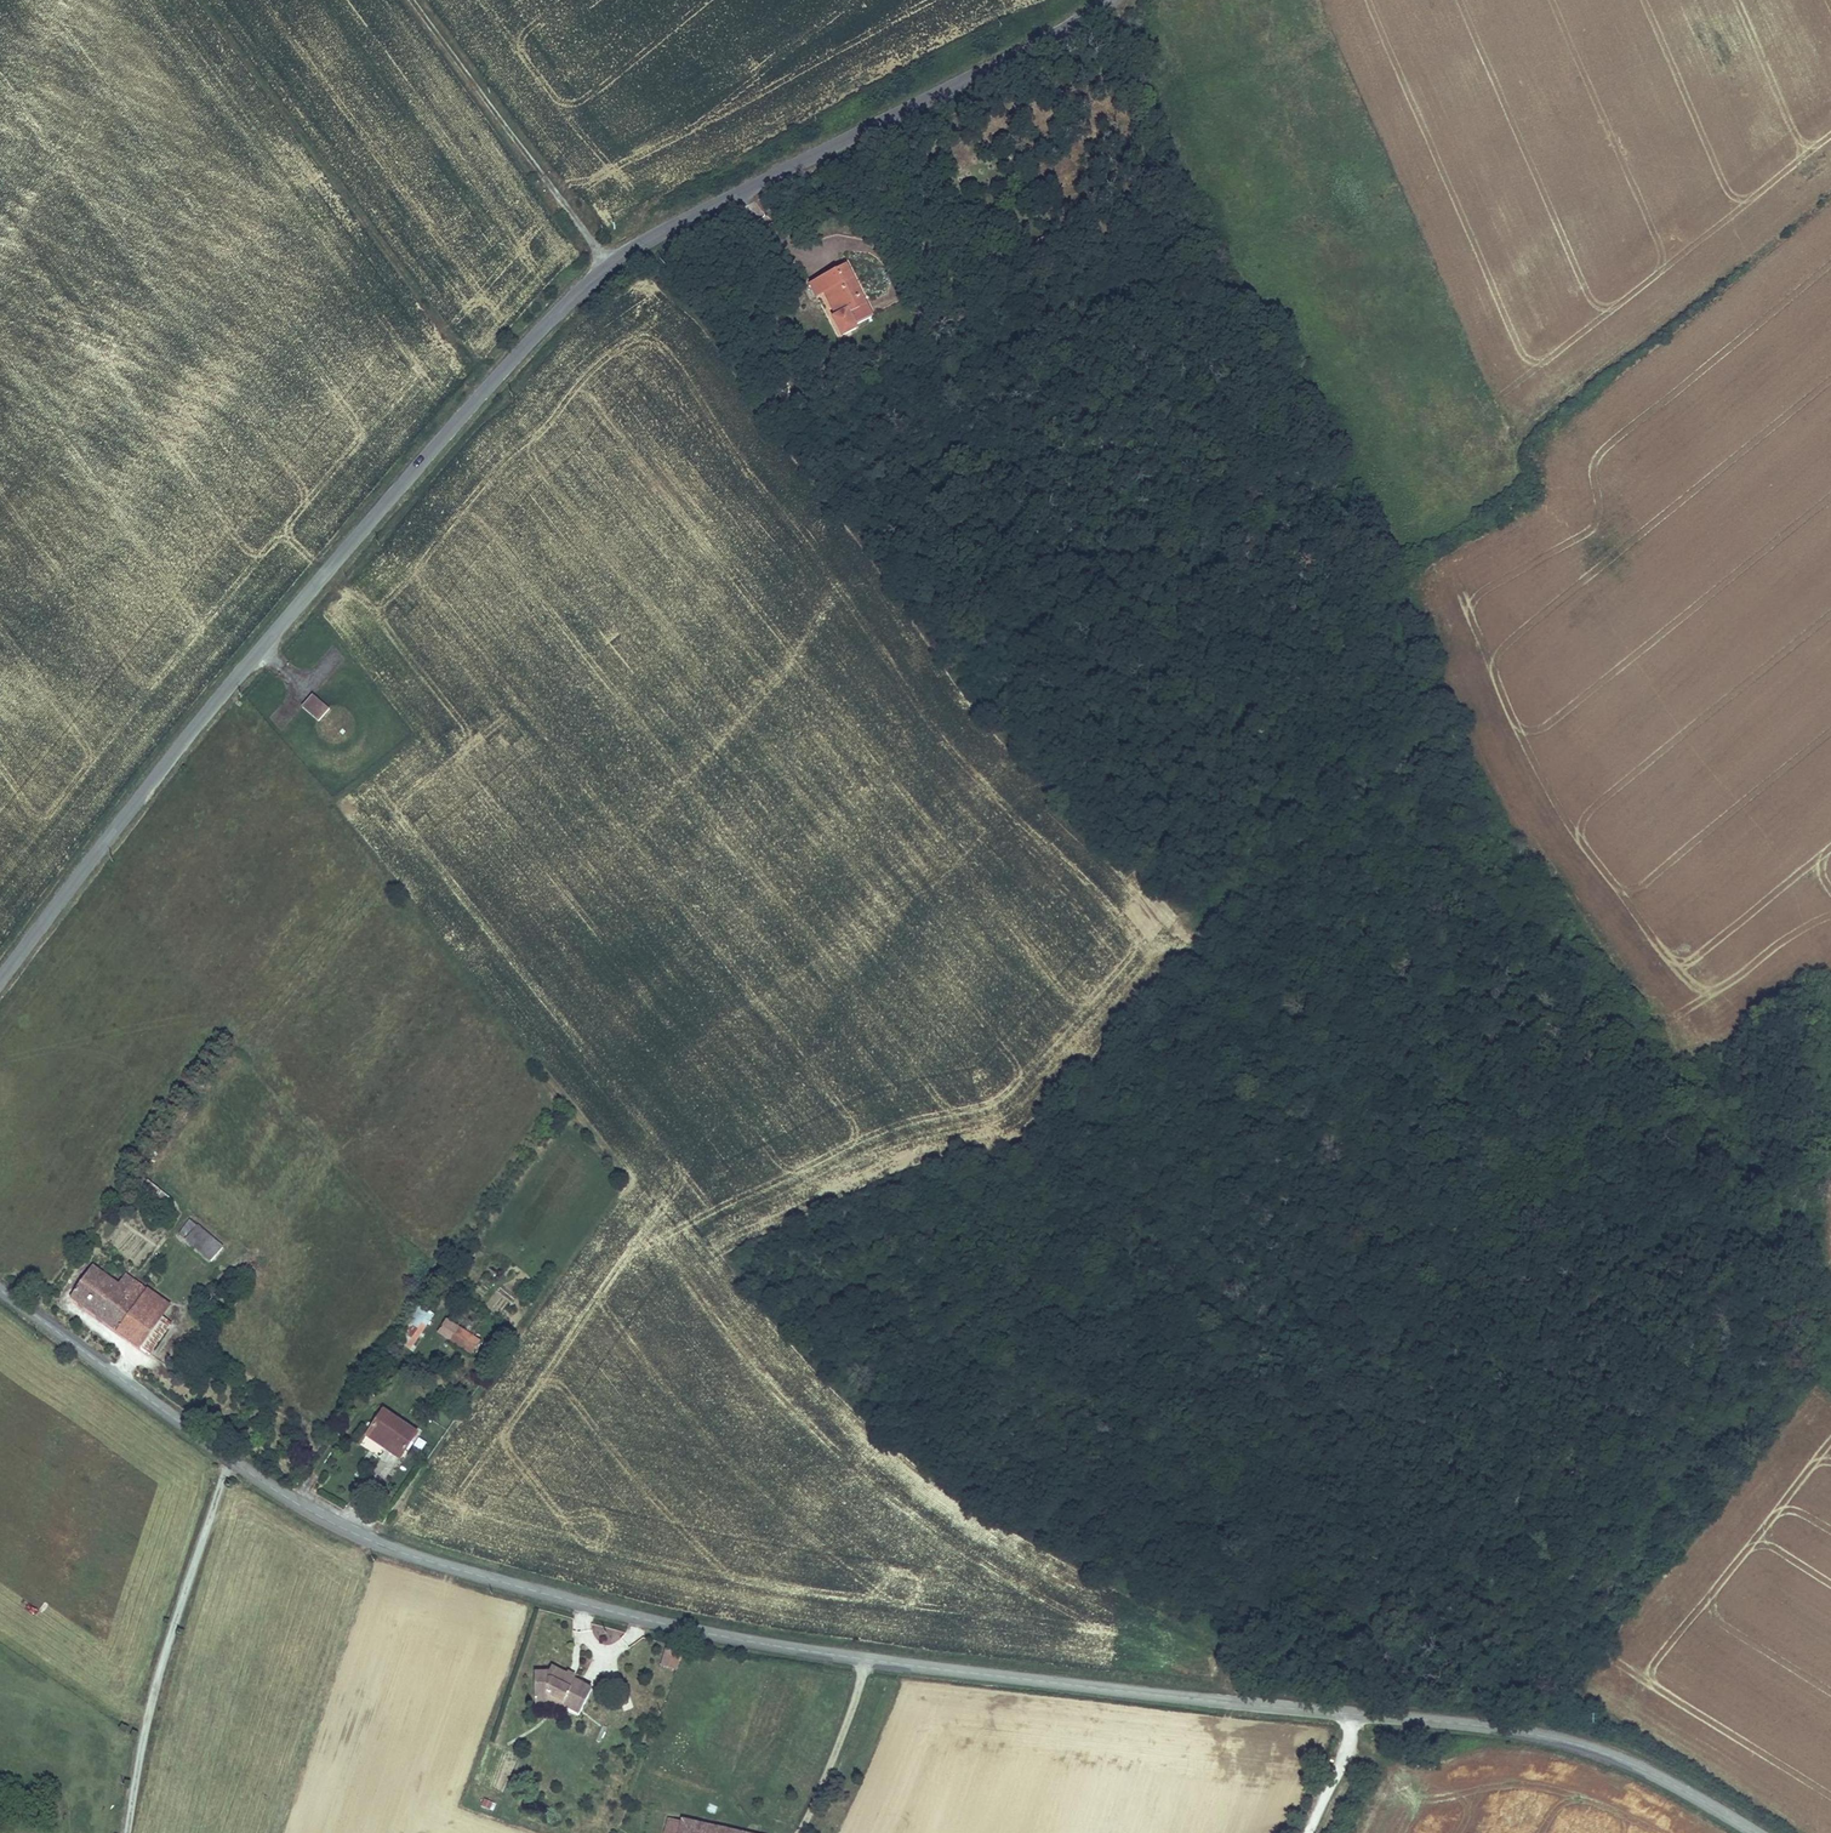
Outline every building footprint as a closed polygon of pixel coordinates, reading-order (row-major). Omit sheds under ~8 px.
[(866,324),(839,276),(828,281),(826,285),(804,296),(810,307),(818,303),(829,320),(829,328),(839,345),(856,335),(854,332),(866,324)] [(301,708),(319,725),(332,712),(314,695),(301,708)] [(210,1246),(218,1227),(185,1213),(177,1233),(210,1246)] [(115,1279),(91,1263),(70,1294),(151,1348),(172,1316),(158,1307),(115,1279)] [(167,1295),(124,1266),(115,1279),(158,1307),(167,1295)] [(414,1350),(433,1314),(422,1308),(403,1344),(414,1350)] [(437,1335),(473,1357),(482,1343),(446,1320),(437,1335)] [(383,1406),(369,1435),(388,1445),(391,1438),(409,1446),(420,1425),(383,1406)] [(405,1455),(409,1446),(391,1438),(388,1445),(405,1455)] [(628,1646),(639,1640),(635,1632),(624,1639),(628,1646)] [(677,1669),(681,1654),(665,1650),(661,1664),(677,1669)] [(534,1671),(535,1691),(554,1691),(565,1696),(563,1702),(581,1709),(592,1686),(567,1674),(567,1671),(551,1665),(549,1669),(534,1671)] [(552,1698),(561,1702),(565,1696),(554,1691),(535,1691),(536,1699),(552,1698)] [(493,1811),(496,1802),(484,1798),(481,1807),(493,1811)] [(675,1816),(672,1822),(667,1821),(665,1832),(730,1832),(732,1827),(675,1816)]
